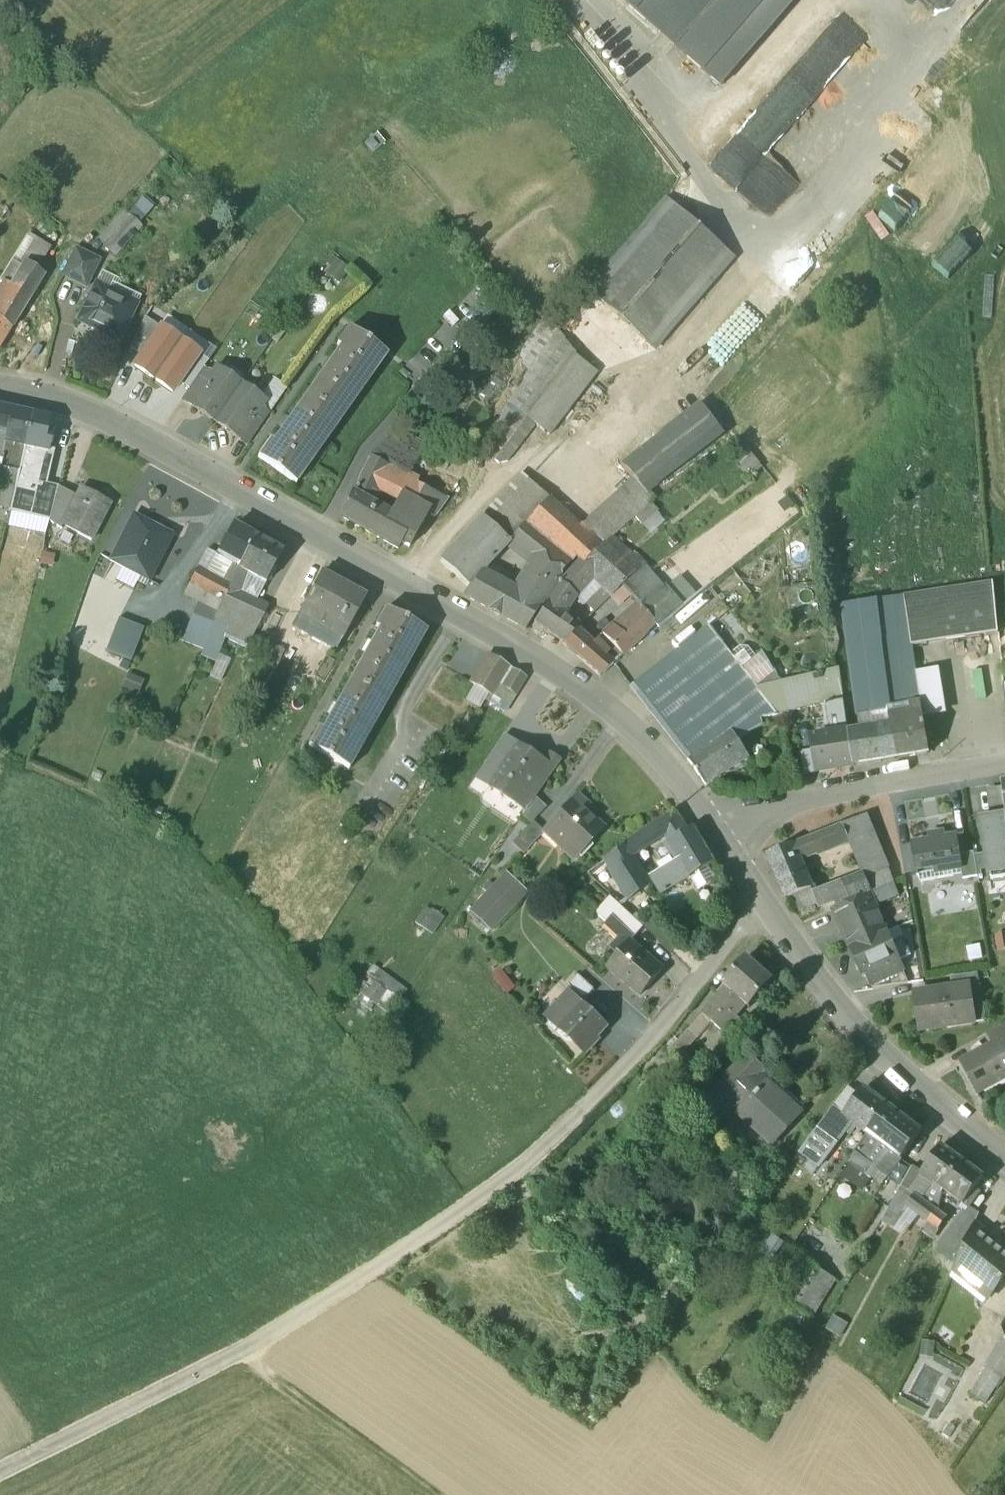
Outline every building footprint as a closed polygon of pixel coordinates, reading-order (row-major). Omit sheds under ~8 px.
[(718,87),(795,0),(620,0),(718,87)] [(946,152),(879,218),(894,234),(962,168),(946,152)] [(667,200),(588,290),(655,349),(734,259),(667,200)] [(97,243),(115,259),(142,228),(124,212),(97,243)] [(99,261),(76,250),(63,276),(86,287),(99,261)] [(11,328),(46,276),(22,260),(0,293),(0,321),(11,328)] [(135,310),(107,296),(110,291),(96,284),(77,322),(119,342),(135,310)] [(129,349),(142,357),(160,329),(145,319),(129,349)] [(484,455),(495,460),(527,418),(576,356),(544,319),(520,358),(537,372),(495,431),(499,436),(484,455)] [(0,321),(0,346),(11,328),(0,321)] [(134,368),(153,380),(180,342),(160,329),(142,357),(134,368)] [(340,348),(273,443),(270,441),(258,458),(296,484),(386,355),(349,329),(337,346),(340,348)] [(199,355),(180,342),(153,380),(173,394),(180,383),(199,355)] [(208,361),(199,355),(180,383),(189,389),(208,361)] [(576,356),(527,418),(540,428),(551,437),(595,375),(576,356)] [(203,369),(183,399),(192,405),(213,376),(203,369)] [(192,405),(192,406),(215,422),(240,385),(217,369),(213,376),(192,405)] [(276,383),(259,408),(269,415),(286,390),(276,383)] [(240,385),(215,422),(238,438),(259,408),(263,401),(240,385)] [(636,480),(647,494),(724,433),(701,404),(624,465),(636,480)] [(0,408),(0,434),(7,436),(7,432),(12,433),(10,443),(24,447),(32,414),(0,408)] [(259,408),(239,437),(248,444),(269,415),(259,408)] [(49,418),(32,414),(24,447),(48,452),(48,450),(53,432),(46,430),(49,418)] [(527,418),(495,460),(505,468),(517,457),(540,428),(527,418)] [(394,431),(370,457),(389,467),(410,478),(427,446),(394,431)] [(48,452),(24,447),(19,472),(15,490),(10,511),(50,519),(58,488),(45,485),(53,452),(48,450),(48,452)] [(389,467),(370,457),(352,491),(341,517),(363,529),(374,507),(369,505),(377,491),(389,467)] [(410,478),(389,467),(377,491),(397,501),(398,502),(400,499),(406,502),(415,484),(417,482),(410,478)] [(1,468),(0,471),(0,487),(15,490),(19,472),(1,468)] [(524,478),(440,562),(469,588),(469,589),(481,573),(508,544),(548,499),(524,478)] [(581,528),(600,547),(603,544),(656,505),(647,494),(636,480),(581,528)] [(447,499),(415,484),(406,502),(424,512),(435,518),(435,516),(447,499)] [(76,498),(58,488),(50,519),(49,522),(62,530),(66,521),(64,520),(76,498)] [(111,504),(81,488),(76,498),(64,520),(66,521),(94,536),(111,504)] [(406,502),(400,499),(398,502),(397,501),(390,515),(415,528),(424,512),(406,502)] [(581,529),(548,499),(508,544),(534,563),(557,579),(576,557),(581,561),(583,563),(600,547),(581,529)] [(390,515),(374,506),(374,507),(363,529),(398,549),(401,543),(409,547),(419,530),(415,528),(390,515)] [(170,541),(146,529),(149,524),(133,516),(110,561),(112,562),(141,577),(147,566),(155,570),(170,541)] [(255,539),(233,527),(217,557),(238,568),(239,568),(255,539)] [(282,553),(255,539),(239,568),(248,574),(266,583),(282,553)] [(635,574),(603,544),(600,547),(583,563),(581,561),(579,563),(592,575),(613,594),(621,587),(635,574)] [(104,580),(112,562),(110,561),(100,556),(91,573),(104,580)] [(557,579),(534,563),(519,587),(543,600),(554,584),(553,583),(557,579)] [(579,563),(558,586),(546,604),(533,623),(549,634),(563,643),(576,630),(560,616),(572,597),(592,575),(579,563)] [(268,607),(240,593),(248,574),(239,568),(238,568),(230,586),(220,609),(258,627),(268,607)] [(230,586),(197,569),(185,594),(199,601),(219,612),(220,609),(230,586)] [(669,585),(661,593),(641,569),(635,574),(621,587),(641,609),(641,610),(656,624),(659,629),(686,606),(669,585)] [(516,592),(481,573),(469,589),(469,588),(464,596),(501,616),(516,592)] [(365,598),(320,574),(298,614),(343,639),(365,598)] [(993,583),(978,586),(986,635),(998,634),(993,583)] [(978,586),(905,597),(912,647),(931,644),(942,642),(986,635),(978,586)] [(543,600),(519,587),(516,592),(501,616),(525,629),(543,600)] [(905,597),(842,606),(859,717),(857,718),(859,732),(848,733),(853,765),(929,754),(923,715),(921,705),(917,676),(912,647),(905,597)] [(202,652),(219,612),(199,601),(183,642),(202,652)] [(591,602),(581,612),(588,618),(598,609),(591,602)] [(258,627),(220,609),(219,612),(202,652),(218,657),(225,640),(247,650),(258,627)] [(426,632),(386,609),(375,627),(379,629),(323,731),(319,729),(309,747),(349,770),(426,632)] [(641,610),(617,632),(631,647),(656,624),(641,610)] [(343,639),(298,614),(292,627),(336,651),(343,639)] [(709,627),(632,688),(648,709),(663,698),(677,687),(671,678),(692,663),(706,681),(721,671),(740,699),(744,696),(781,683),(765,655),(764,655),(762,652),(761,652),(762,653),(756,657),(749,648),(741,647),(731,654),(723,644),(736,634),(724,618),(711,629),(709,627)] [(107,649),(131,659),(143,629),(118,620),(107,649)] [(591,645),(578,657),(600,676),(631,647),(617,632),(612,627),(591,645)] [(591,645),(576,630),(563,643),(578,657),(591,645)] [(942,642),(931,644),(932,652),(943,650),(942,642)] [(508,667),(488,655),(470,684),(490,696),(508,667)] [(692,663),(671,678),(677,687),(663,698),(682,722),(698,711),(718,697),(706,681),(692,663)] [(526,677),(508,667),(490,696),(486,704),(505,712),(526,677)] [(840,670),(782,683),(788,713),(824,705),(844,700),(840,670)] [(740,699),(721,671),(706,681),(718,697),(698,711),(720,740),(732,731),(738,740),(762,726),(761,719),(788,713),(782,683),(781,683),(744,696),(740,699)] [(937,673),(917,676),(921,705),(923,715),(943,712),(937,673)] [(682,722),(663,698),(648,709),(675,743),(689,732),(682,722)] [(844,700),(824,705),(829,736),(848,733),(844,700)] [(720,740),(689,761),(706,786),(750,759),(738,740),(732,731),(720,740)] [(829,736),(813,739),(817,772),(853,765),(848,733),(829,736)] [(542,764),(516,747),(489,788),(502,797),(510,783),(524,792),(542,766),(541,765),(542,764)] [(542,766),(524,792),(534,799),(559,764),(547,756),(542,764),(541,765),(542,766)] [(989,791),(993,818),(1004,817),(1004,813),(1002,789),(989,791)] [(603,830),(572,801),(546,828),(577,857),(603,830)] [(674,812),(656,824),(662,835),(679,821),(674,812)] [(866,816),(842,826),(863,875),(870,892),(871,892),(874,891),(874,890),(893,882),(866,816)] [(980,820),(983,836),(984,836),(987,862),(988,862),(990,874),(1004,872),(1004,817),(993,818),(980,820)] [(679,821),(662,835),(668,845),(687,833),(679,821)] [(544,833),(533,822),(512,844),(523,855),(544,833)] [(656,824),(624,847),(630,857),(662,835),(656,824)] [(842,826),(793,845),(800,861),(848,840),(842,826)] [(687,833),(668,845),(680,863),(689,878),(714,863),(694,830),(687,833)] [(956,838),(911,846),(916,871),(933,868),(935,875),(961,871),(962,870),(960,856),(956,838)] [(800,861),(793,845),(767,856),(786,900),(793,897),(799,911),(817,904),(819,909),(820,908),(814,894),(800,861)] [(630,857),(624,847),(604,861),(630,901),(650,887),(648,883),(630,857)] [(973,853),(960,856),(962,870),(961,871),(963,880),(977,877),(973,853)] [(680,863),(650,881),(653,885),(660,895),(689,878),(680,863)] [(505,874),(469,912),(490,932),(526,894),(505,874)] [(863,875),(814,894),(820,908),(835,902),(843,899),(844,903),(869,893),(870,892),(863,875)] [(893,882),(874,890),(874,891),(879,903),(899,896),(893,882)] [(932,896),(936,912),(963,905),(959,889),(932,896)] [(837,907),(833,909),(838,921),(874,905),(869,893),(845,904),(837,907)] [(874,905),(838,921),(850,949),(886,933),(874,905)] [(644,928),(621,907),(612,917),(635,938),(644,928)] [(886,933),(850,949),(863,978),(898,961),(899,961),(886,933)] [(663,970),(631,942),(608,968),(641,996),(663,970)] [(747,957),(723,984),(727,988),(703,1015),(712,1023),(760,969),(747,957)] [(898,961),(866,976),(872,989),(908,984),(899,961),(898,961)] [(394,1012),(408,985),(371,966),(357,993),(394,1012)] [(760,969),(712,1023),(721,1031),(737,1015),(745,1004),(749,1008),(773,981),(760,969)] [(977,974),(951,978),(952,990),(969,987),(969,989),(979,988),(977,974)] [(579,976),(569,986),(585,1001),(595,991),(579,976)] [(952,990),(915,995),(921,1031),(974,1023),(969,989),(969,987),(952,990)] [(607,1027),(579,1001),(568,1013),(571,1016),(559,1030),(562,1033),(559,1035),(565,1041),(570,1041),(585,1055),(599,1040),(596,1038),(607,1027)] [(721,1031),(733,1042),(748,1025),(737,1015),(721,1031)] [(988,1033),(995,1048),(996,1048),(1004,1043),(1004,1023),(988,1033)] [(996,1048),(995,1048),(983,1054),(981,1050),(968,1057),(970,1061),(962,1066),(977,1093),(1004,1077),(1004,1043),(996,1048)] [(779,1093),(760,1076),(764,1072),(747,1056),(714,1092),(731,1108),(750,1125),(779,1093)] [(845,1115),(842,1119),(851,1126),(853,1124),(866,1134),(887,1107),(864,1090),(845,1115)] [(731,1108),(714,1092),(703,1103),(721,1120),(731,1108)] [(802,1114),(779,1093),(750,1125),(772,1146),(802,1114)] [(817,1130),(837,1144),(851,1126),(842,1119),(845,1115),(834,1106),(817,1130)] [(906,1122),(887,1107),(866,1134),(869,1136),(892,1154),(901,1161),(921,1134),(906,1122)] [(837,1144),(817,1130),(800,1153),(820,1167),(833,1151),(837,1144)] [(860,1149),(883,1166),(892,1154),(869,1136),(860,1149)] [(941,1147),(921,1174),(927,1178),(943,1189),(962,1162),(941,1147)] [(883,1166),(860,1149),(855,1156),(850,1163),(873,1179),(879,1171),(883,1166)] [(901,1161),(892,1154),(883,1166),(879,1171),(888,1178),(901,1161)] [(962,1162),(943,1189),(968,1208),(969,1207),(979,1193),(975,1190),(983,1178),(962,1162)] [(864,1192),(873,1179),(850,1163),(842,1177),(864,1192)] [(883,1222),(906,1236),(918,1216),(906,1206),(914,1196),(910,1193),(921,1174),(913,1167),(883,1222)] [(914,1196),(936,1211),(943,1189),(927,1178),(921,1174),(910,1193),(914,1196)] [(936,1211),(914,1196),(906,1206),(918,1216),(928,1222),(936,1211)] [(964,1211),(948,1233),(964,1245),(974,1224),(979,1214),(969,1207),(968,1208),(965,1212),(964,1211)] [(947,1219),(936,1211),(928,1222),(939,1230),(947,1219)] [(990,1236),(974,1224),(964,1245),(956,1264),(955,1264),(961,1269),(984,1241),(985,1243),(990,1236)] [(948,1233),(938,1245),(939,1251),(956,1264),(964,1245),(948,1233)] [(985,1243),(984,1241),(961,1269),(955,1264),(952,1273),(986,1300),(999,1284),(1000,1285),(1003,1282),(1002,1280),(1004,1276),(1004,1248),(990,1236),(985,1243)] [(780,1296),(814,1316),(836,1280),(802,1260),(780,1296)] [(789,1321),(805,1330),(811,1320),(795,1311),(789,1321)] [(847,1324),(833,1316),(825,1331),(839,1339),(847,1324)] [(986,1368),(989,1369),(1003,1379),(1004,1380),(1004,1341),(986,1368)] [(934,1359),(935,1344),(922,1343),(921,1358),(934,1359)] [(985,1405),(1003,1379),(989,1369),(971,1396),(985,1405)]
